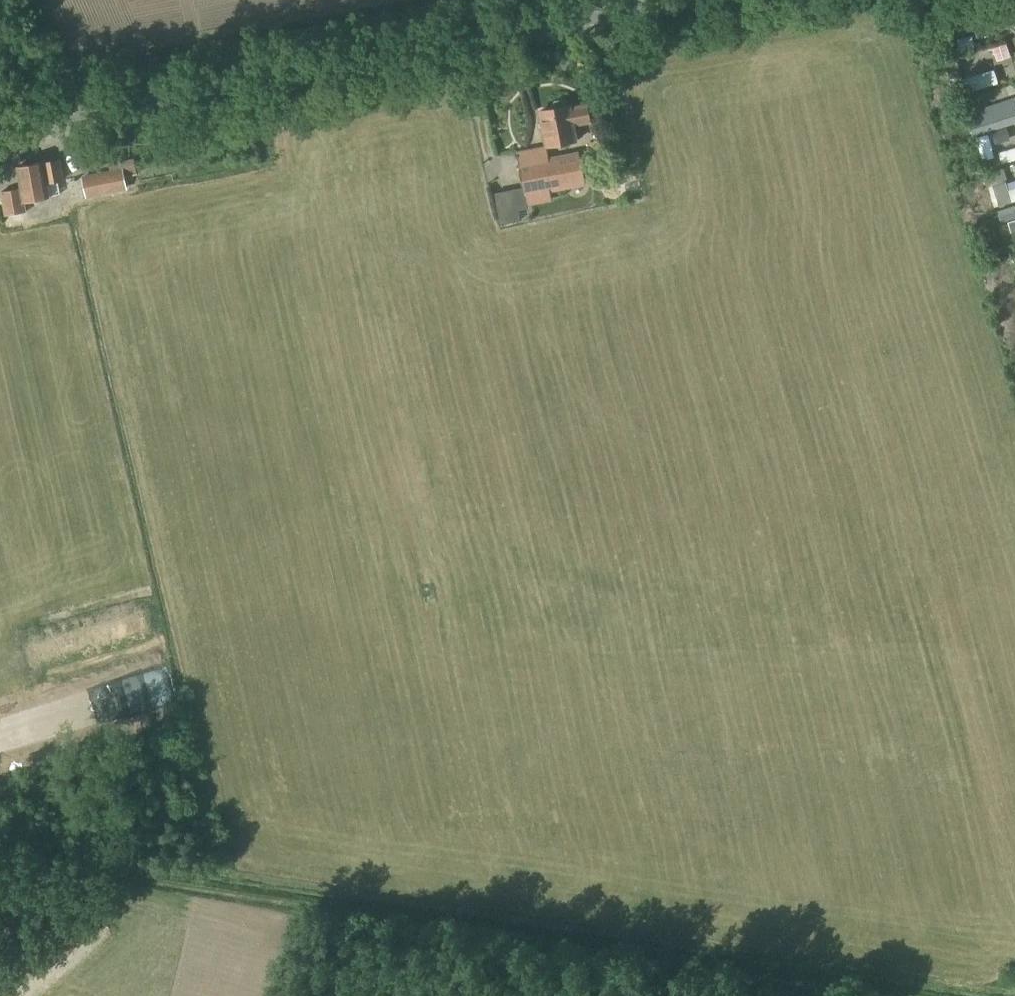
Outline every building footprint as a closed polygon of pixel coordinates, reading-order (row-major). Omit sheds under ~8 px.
[(568,107),(567,102),(564,100),(554,101),(552,105),(553,109),(539,112),(546,147),(576,142),(573,126),(589,123),(586,104),(570,107),(569,106),(568,107)] [(973,103),(960,107),(970,136),(1014,120),(1014,119),(1011,106),(978,117),(973,103)] [(549,201),(548,193),(585,185),(578,153),(519,164),(525,197),(526,197),(528,205),(549,201)] [(20,189),(0,192),(4,216),(27,212),(25,202),(49,198),(48,196),(59,194),(57,182),(62,181),(58,160),(43,163),(42,163),(17,167),(20,189)] [(86,199),(127,190),(123,168),(81,176),(86,199)]
